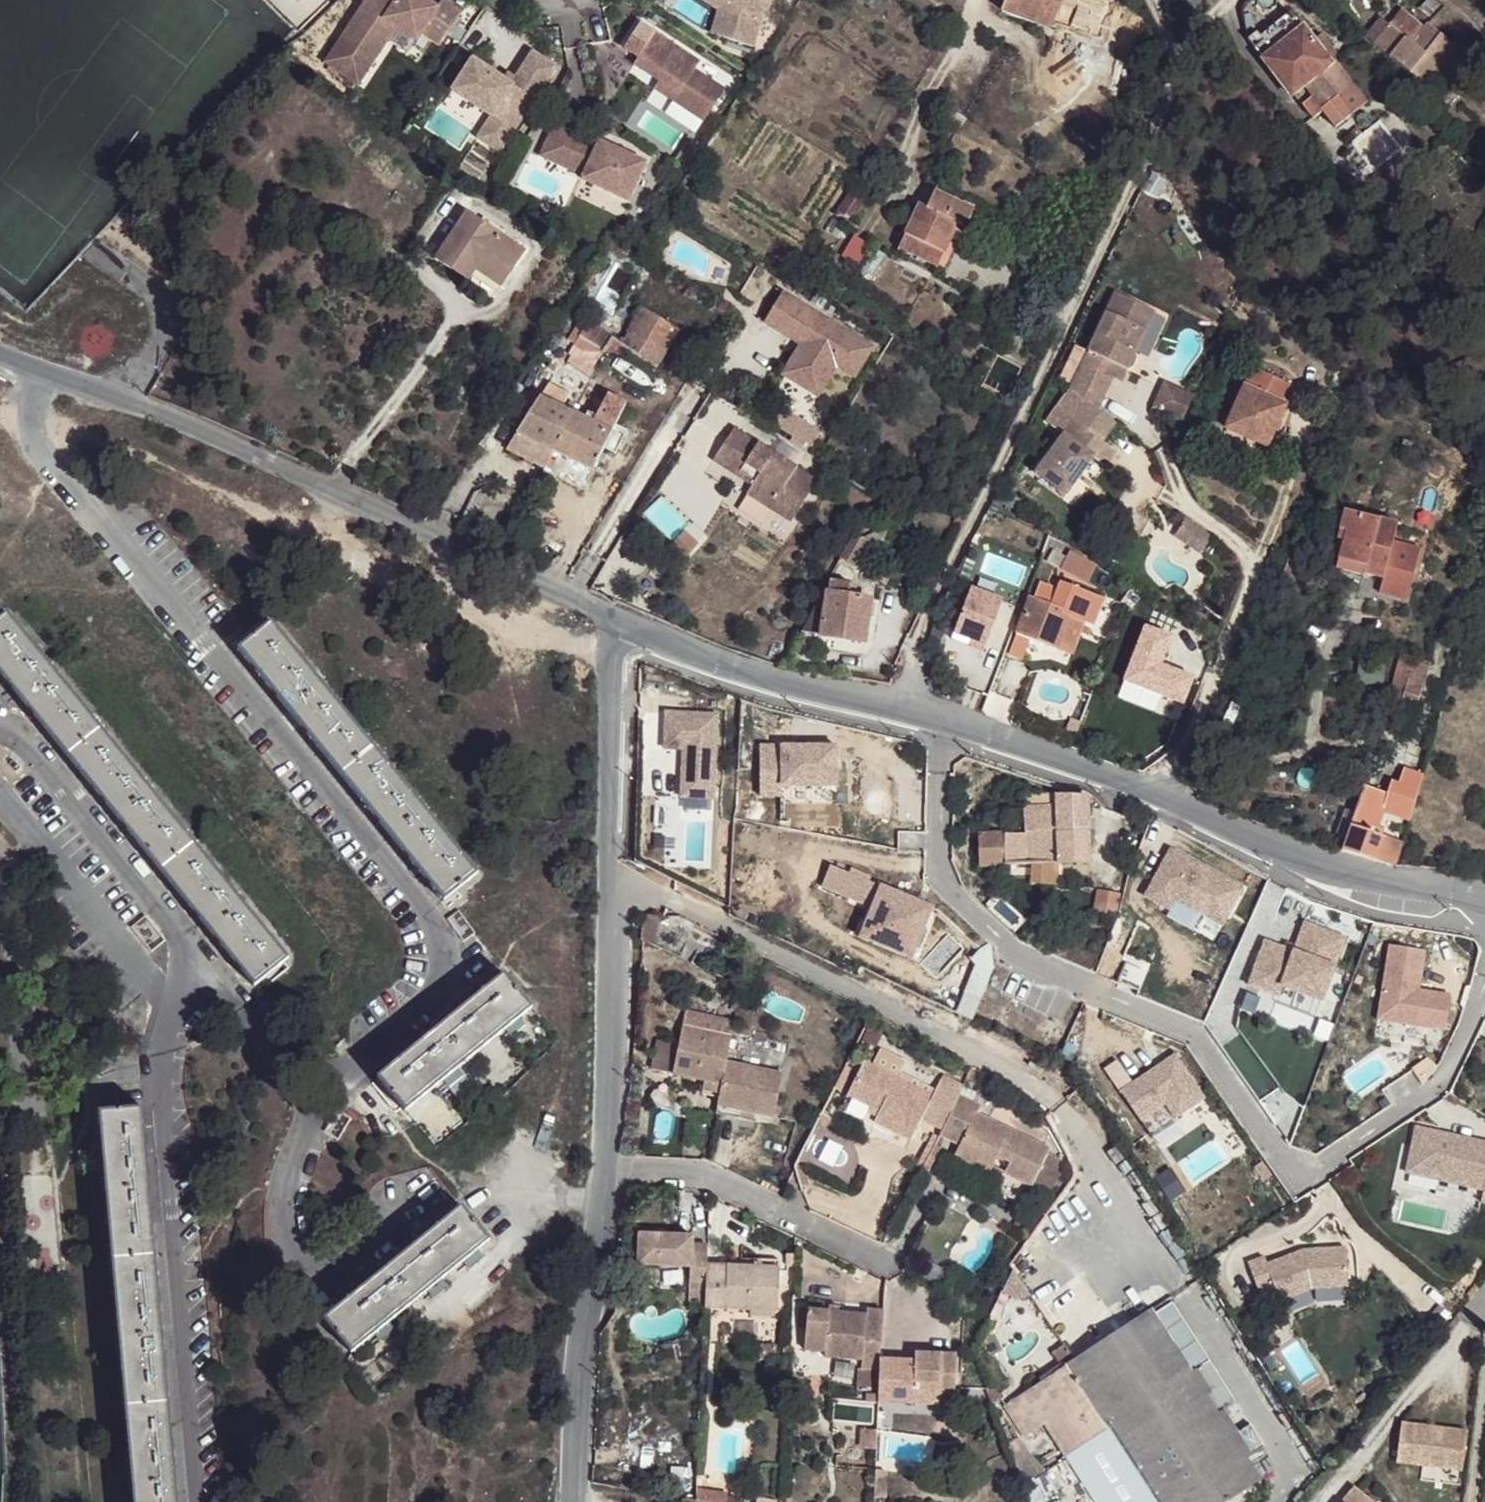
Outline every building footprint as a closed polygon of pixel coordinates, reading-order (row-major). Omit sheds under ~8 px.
[(323,65),(355,86),(394,29),(414,43),(419,35),(438,48),(459,16),(440,3),(436,10),(421,0),(366,0),(323,65)] [(717,12),(709,36),(721,39),(732,6),(723,0),(699,0),(717,12)] [(732,6),(721,39),(750,49),(758,23),(774,0),(723,0),(732,6)] [(874,11),(881,0),(856,0),(874,11)] [(1000,11),(1034,24),(1051,31),(1059,6),(1051,2),(1052,0),(1004,0),(1000,11)] [(1263,61),(1303,30),(1291,12),(1263,33),(1267,38),(1254,48),(1263,61)] [(1390,29),(1411,46),(1422,32),(1401,15),(1390,29)] [(1422,32),(1411,46),(1390,29),(1381,21),(1368,37),(1438,94),(1468,57),(1428,25),(1422,32)] [(1051,31),(1034,24),(1031,29),(1049,36),(1051,31)] [(637,25),(620,50),(634,59),(630,66),(656,83),(675,95),(669,103),(700,124),(722,92),(692,71),(696,64),(637,25)] [(1267,38),(1263,33),(1261,30),(1247,40),(1254,48),(1267,38)] [(1314,44),(1303,30),(1263,61),(1290,97),(1302,87),(1320,74),(1331,66),(1314,44)] [(1314,44),(1331,66),(1339,58),(1323,37),(1314,44)] [(471,59),(450,90),(489,116),(510,130),(552,67),(531,53),(513,80),(509,86),(507,83),(471,59)] [(1339,58),(1331,66),(1320,74),(1339,100),(1354,88),(1359,84),(1339,58)] [(696,64),(692,71),(722,92),(730,79),(700,60),(696,64)] [(1339,100),(1320,74),(1302,87),(1311,97),(1322,113),(1335,130),(1351,117),(1339,100)] [(675,95),(656,83),(651,91),(669,103),(675,95)] [(1354,88),(1339,100),(1351,117),(1367,104),(1354,88)] [(1322,113),(1311,97),(1301,106),(1311,121),(1322,113)] [(700,124),(669,103),(662,115),(693,135),(700,124)] [(510,130),(489,116),(475,137),(497,151),(510,130)] [(552,129),(538,161),(565,173),(579,141),(552,129)] [(579,141),(565,173),(581,179),(595,148),(579,141)] [(597,145),(595,148),(581,179),(580,183),(626,203),(643,165),(597,145)] [(864,198),(850,188),(837,208),(853,218),(864,198)] [(933,194),(929,201),(925,208),(918,205),(901,237),(940,257),(952,232),(955,226),(964,209),(933,194)] [(963,229),(966,224),(971,212),(964,209),(955,226),(963,229)] [(500,237),(478,222),(464,213),(432,258),(467,281),(475,271),(499,287),(523,251),(500,237)] [(482,218),(478,222),(500,237),(504,232),(482,218)] [(841,227),(827,219),(821,229),(835,237),(841,227)] [(960,235),(963,229),(955,226),(952,232),(960,235)] [(853,237),(842,257),(855,265),(866,245),(853,237)] [(940,257),(901,237),(894,253),(933,272),(940,257)] [(767,330),(786,300),(778,295),(759,326),(767,330)] [(811,315),(786,300),(767,330),(792,345),(794,342),(805,348),(802,352),(809,356),(804,364),(797,360),(784,382),(821,404),(839,374),(857,385),(876,355),(820,320),(816,326),(807,320),(811,315)] [(1113,301),(1066,401),(1083,411),(1096,418),(1111,388),(1120,392),(1155,321),(1113,301)] [(641,306),(619,341),(657,368),(680,330),(641,306)] [(820,320),(811,315),(807,320),(816,326),(820,320)] [(583,332),(595,343),(603,348),(611,335),(590,319),(583,332)] [(583,332),(573,345),(588,354),(595,343),(583,332)] [(615,339),(611,335),(603,348),(649,381),(657,368),(619,341),(615,339)] [(792,345),(802,352),(805,348),(794,342),(792,345)] [(802,352),(797,360),(804,364),(809,356),(802,352)] [(1257,364),(1224,430),(1264,448),(1297,382),(1257,364)] [(605,393),(591,422),(609,430),(611,427),(623,402),(605,393)] [(1183,411),(1189,399),(1178,394),(1172,407),(1183,411)] [(515,432),(551,449),(569,412),(537,398),(515,432)] [(1168,415),(1180,420),(1183,411),(1172,407),(1168,415)] [(1115,431),(1096,418),(1083,411),(1038,487),(1071,506),(1094,465),(1077,455),(1085,441),(1103,452),(1115,431)] [(569,412),(551,449),(591,468),(601,450),(609,430),(591,422),(569,412)] [(609,430),(601,450),(611,455),(622,432),(611,427),(609,430)] [(745,484),(742,489),(737,495),(781,525),(807,484),(724,430),(703,462),(728,480),(732,474),(745,484)] [(545,463),(551,449),(515,432),(506,445),(545,463)] [(1115,459),(1103,452),(1085,441),(1077,455),(1094,465),(1107,472),(1115,459)] [(728,480),(742,489),(745,484),(732,474),(728,480)] [(1355,567),(1354,573),(1377,578),(1374,591),(1400,597),(1413,546),(1386,540),(1390,523),(1336,510),(1329,540),(1335,541),(1330,561),(1355,567)] [(1202,554),(1213,540),(1188,521),(1177,536),(1202,554)] [(851,541),(839,560),(854,567),(871,534),(861,538),(851,541)] [(1062,572),(1089,583),(1096,566),(1069,554),(1062,572)] [(1353,578),(1354,573),(1355,567),(1330,561),(1328,572),(1353,578)] [(1100,603),(1059,587),(1056,596),(1038,588),(1031,605),(1027,603),(1014,639),(1055,655),(1057,648),(1068,620),(1082,626),(1090,629),(1100,603)] [(829,598),(845,600),(847,592),(831,588),(829,598)] [(969,590),(953,635),(969,641),(967,647),(982,653),(1001,604),(969,590)] [(826,614),(821,639),(821,640),(863,646),(870,604),(845,600),(829,598),(826,614)] [(812,611),(799,635),(821,639),(826,614),(812,611)] [(58,674),(11,617),(0,627),(0,672),(25,702),(58,674)] [(1082,626),(1068,620),(1057,648),(1072,653),(1082,626)] [(293,716),(326,689),(276,627),(242,653),(293,716)] [(1425,665),(1417,663),(1398,657),(1393,682),(1402,685),(1418,689),(1421,675),(1425,665)] [(72,759),(105,731),(58,674),(25,702),(72,759)] [(1409,708),(1410,704),(1414,704),(1418,689),(1402,685),(1393,682),(1389,697),(1399,699),(1397,705),(1409,708)] [(344,779),(377,752),(326,689),(293,716),(344,779)] [(715,719),(663,717),(662,753),(681,754),(679,802),(712,803),(715,719)] [(118,816),(152,788),(105,731),(72,759),(118,816)] [(834,749),(757,750),(758,800),(779,800),(779,790),(834,789),(834,749)] [(394,842),(428,815),(377,752),(344,779),(394,842)] [(1418,783),(1421,776),(1401,769),(1396,786),(1406,789),(1409,780),(1418,783)] [(1408,819),(1418,783),(1409,780),(1406,789),(1396,786),(1392,796),(1386,794),(1382,811),(1408,819)] [(1346,840),(1343,853),(1394,866),(1395,863),(1400,846),(1373,837),(1382,811),(1386,794),(1363,786),(1355,809),(1344,806),(1334,837),(1346,840)] [(165,873),(198,845),(152,788),(118,816),(165,873)] [(980,867),(1029,864),(1089,861),(1086,829),(1084,797),(1049,794),(1025,796),(1026,832),(978,836),(980,867)] [(428,815),(394,842),(445,905),(478,877),(428,815)] [(212,930),(245,902),(198,845),(165,873),(212,930)] [(1238,887),(1166,849),(1141,896),(1156,904),(1162,894),(1170,899),(1218,924),(1238,887)] [(931,910),(828,869),(820,890),(871,911),(866,925),(917,946),(931,910)] [(1120,893),(1098,889),(1094,910),(1116,915),(1120,893)] [(1162,894),(1156,904),(1165,909),(1170,899),(1162,894)] [(245,902),(212,930),(259,987),(292,959),(245,902)] [(1292,951),(1263,941),(1247,985),(1277,996),(1281,985),(1320,999),(1342,936),(1302,922),(1292,951)] [(917,946),(866,925),(859,941),(910,962),(917,946)] [(1421,949),(1387,944),(1375,1018),(1442,1029),(1448,994),(1416,988),(1421,949)] [(441,1025),(467,1060),(529,1008),(503,974),(441,1025)] [(700,1077),(717,1079),(721,1055),(724,1030),(674,1024),(668,1073),(682,1075),(700,1077)] [(467,1060),(441,1025),(378,1077),(405,1111),(467,1060)] [(939,1127),(959,1087),(962,1080),(943,1070),(934,1086),(868,1054),(851,1087),(882,1102),(877,1114),(890,1120),(913,1131),(920,1117),(939,1127)] [(717,1086),(715,1100),(737,1103),(757,1105),(772,1107),(778,1063),(721,1055),(717,1079),(717,1086)] [(1173,1056),(1120,1093),(1140,1122),(1164,1105),(1174,1119),(1203,1099),(1173,1056)] [(699,1083),(717,1086),(717,1079),(700,1077),(699,1083)] [(882,1102),(851,1087),(843,1104),(874,1118),(877,1114),(882,1102)] [(979,1097),(959,1087),(939,1127),(939,1128),(959,1138),(957,1144),(992,1160),(997,1149),(1010,1155),(1004,1167),(1032,1180),(1050,1142),(975,1106),(979,1097)] [(100,1095),(103,1113),(119,1112),(117,1094),(100,1095)] [(737,1103),(715,1100),(714,1109),(736,1112),(737,1103)] [(110,1187),(152,1186),(144,1112),(119,1112),(103,1113),(110,1187)] [(1415,1126),(1406,1171),(1483,1187),(1481,1199),(1484,1200),(1484,1140),(1450,1133),(1449,1138),(1437,1135),(1438,1130),(1415,1126)] [(1064,1149),(1050,1142),(1032,1180),(1049,1188),(1067,1151),(1064,1149)] [(988,1168),(992,1160),(957,1144),(953,1150),(988,1168)] [(116,1260),(159,1259),(152,1186),(110,1187),(116,1260)] [(391,1266),(418,1300),(489,1241),(462,1206),(391,1266)] [(1027,1214),(1020,1228),(1027,1232),(1034,1217),(1027,1214)] [(703,1286),(704,1262),(706,1243),(693,1242),(693,1232),(640,1229),(639,1260),(692,1263),(689,1285),(703,1286)] [(1265,1254),(1250,1260),(1261,1290),(1276,1285),(1281,1298),(1312,1287),(1350,1284),(1347,1246),(1317,1248),(1318,1253),(1309,1254),(1309,1249),(1304,1249),(1268,1262),(1265,1254)] [(123,1334),(166,1332),(159,1259),(116,1260),(123,1334)] [(732,1264),(704,1262),(703,1286),(702,1305),(747,1306),(771,1308),(775,1308),(777,1265),(732,1264)] [(418,1300),(391,1266),(325,1320),(353,1354),(418,1300)] [(1066,1346),(997,1393),(1016,1422),(1036,1408),(1073,1464),(1097,1501),(1203,1501),(1202,1499),(1252,1465),(1238,1444),(1254,1434),(1162,1290),(1147,1301),(1143,1295),(1066,1346)] [(771,1315),(771,1308),(747,1306),(747,1313),(771,1315)] [(880,1373),(880,1360),(882,1313),(866,1313),(865,1317),(843,1316),(825,1315),(805,1314),(804,1354),(824,1355),(824,1360),(864,1362),(863,1372),(880,1373)] [(130,1408),(173,1405),(166,1332),(123,1334),(130,1408)] [(916,1362),(880,1360),(880,1373),(878,1404),(915,1406),(916,1398),(941,1399),(941,1393),(955,1393),(957,1358),(917,1356),(916,1362)] [(916,1398),(915,1406),(940,1406),(941,1399),(916,1398)] [(137,1481),(180,1479),(173,1405),(130,1408),(137,1481)] [(1396,1422),(1391,1461),(1430,1466),(1456,1469),(1461,1430),(1396,1422)] [(1430,1466),(1428,1481),(1454,1484),(1456,1469),(1430,1466)] [(180,1479),(137,1481),(139,1501),(183,1501),(180,1479)] [(1346,1484),(1332,1499),(1336,1501),(1366,1501),(1346,1484)]
